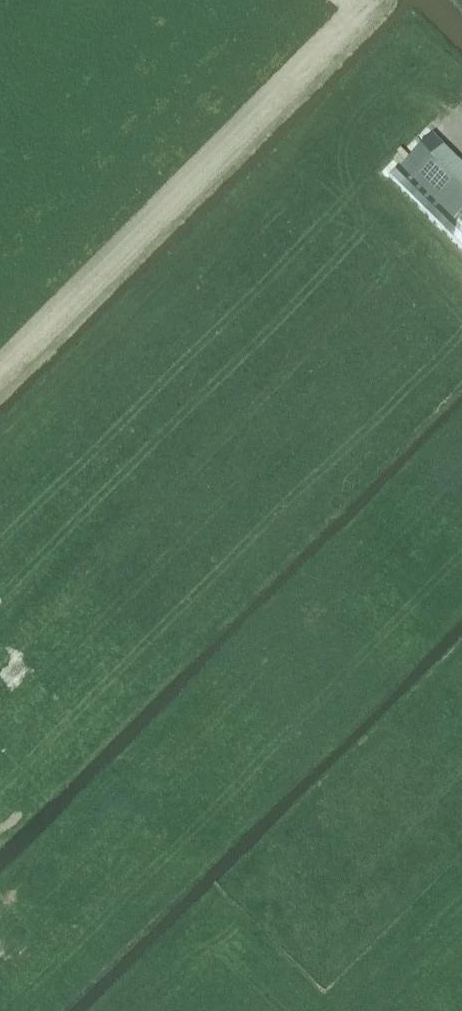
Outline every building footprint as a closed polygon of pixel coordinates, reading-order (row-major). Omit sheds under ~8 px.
[(442,148),(423,167),(415,159),(402,171),(399,167),(389,177),(461,249),(461,168),(442,148)]
